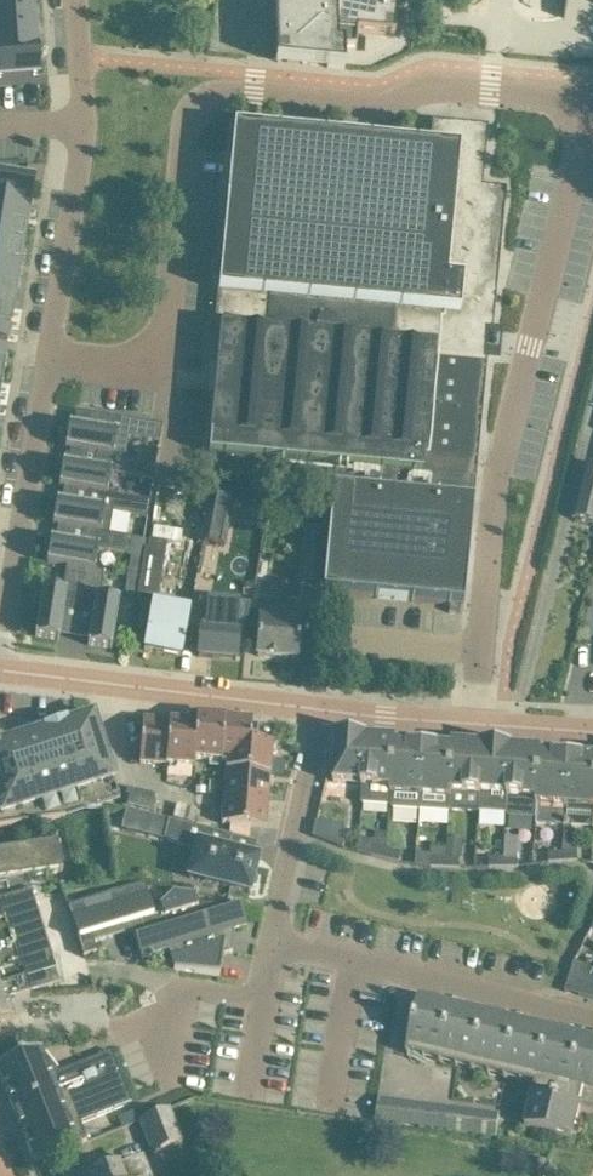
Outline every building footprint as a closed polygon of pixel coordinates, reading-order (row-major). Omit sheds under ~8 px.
[(36,23),(34,0),(0,0),(0,25),(36,23)] [(275,64),(344,70),(344,68),(343,47),(356,47),(357,33),(394,37),(398,0),(273,0),(275,64)] [(37,49),(36,23),(0,25),(0,51),(37,49)] [(0,51),(0,79),(39,76),(37,49),(0,51)] [(213,436),(209,476),(333,487),(323,594),(450,606),(449,614),(459,615),(460,607),(463,607),(488,355),(490,353),(505,189),(481,186),(487,126),(431,121),(429,146),(233,128),(217,291),(217,290),(213,326),(221,327),(211,436),(213,436)] [(28,214),(34,181),(0,176),(0,209),(28,214)] [(23,245),(28,214),(0,209),(0,241),(23,245)] [(18,277),(23,245),(0,241),(0,274),(18,277)] [(18,277),(0,274),(0,306),(13,308),(18,277)] [(0,306),(0,340),(8,341),(13,308),(0,306)] [(126,459),(129,438),(160,443),(162,426),(100,416),(98,430),(69,426),(65,450),(95,454),(121,458),(126,459)] [(88,493),(107,496),(111,475),(142,480),(144,462),(121,458),(95,454),(92,469),(68,465),(63,464),(59,488),(64,489),(88,493)] [(588,466),(575,521),(592,525),(592,467),(588,466)] [(150,503),(107,496),(88,493),(85,507),(62,503),(57,502),(53,525),(58,526),(83,530),(82,531),(108,535),(112,514),(147,520),(150,503)] [(212,496),(203,544),(225,548),(234,501),(212,496)] [(47,564),(66,568),(85,571),(95,572),(98,551),(129,556),(132,539),(108,535),(82,531),(80,545),(55,541),(51,541),(47,564)] [(321,585),(326,533),(306,531),(301,583),(321,585)] [(149,541),(149,542),(147,542),(140,580),(137,595),(157,599),(167,544),(149,541)] [(64,612),(78,614),(85,571),(66,568),(62,592),(43,589),(35,637),(59,641),(60,636),(64,612)] [(85,571),(78,614),(92,616),(88,641),(88,646),(112,650),(119,601),(100,598),(104,574),(95,572),(85,571)] [(184,647),(185,642),(191,609),(154,602),(144,651),(180,658),(182,647),(184,647)] [(256,657),(297,660),(299,636),(301,603),(288,602),(287,610),(286,624),(259,622),(258,632),(256,657)] [(236,660),(237,636),(238,622),(221,621),(222,613),(203,611),(199,657),(236,660)] [(64,819),(62,814),(118,796),(114,781),(94,716),(0,746),(0,829),(64,819)] [(196,725),(193,762),(194,762),(219,764),(223,720),(196,718),(196,725)] [(227,765),(250,745),(252,723),(223,720),(219,764),(227,765)] [(139,764),(166,766),(169,723),(143,721),(139,764)] [(169,723),(166,766),(192,768),(193,762),(196,725),(169,723)] [(368,739),(369,736),(337,734),(334,783),(363,785),(364,785),(367,739),(368,739)] [(397,746),(397,741),(368,739),(367,739),(364,785),(363,785),(363,787),(392,790),(393,790),(396,746),(397,746)] [(510,796),(514,749),(514,746),(483,744),(483,747),(484,747),(480,794),(481,794),(481,796),(480,811),(508,814),(510,796)] [(270,774),(272,746),(250,745),(227,765),(226,771),(270,774)] [(480,794),(484,747),(483,747),(454,745),(453,749),(454,749),(451,794),(452,794),(452,799),(481,801),(481,796),(481,794),(480,794)] [(391,809),(421,811),(422,797),(425,747),(397,746),(396,746),(393,790),(392,790),(391,809)] [(451,813),(452,799),(452,794),(451,794),(454,749),(453,749),(425,747),(422,797),(421,811),(451,813)] [(541,756),(542,756),(543,751),(514,749),(510,796),(508,814),(508,817),(537,818),(538,799),(541,756)] [(536,824),(565,826),(570,758),(542,756),(541,756),(538,799),(537,818),(536,824)] [(570,758),(565,826),(592,828),(592,759),(570,758)] [(225,784),(224,798),(268,801),(269,787),(270,774),(226,771),(225,784)] [(154,813),(156,804),(153,804),(155,796),(128,789),(126,797),(129,798),(127,805),(154,813)] [(266,828),(268,801),(224,798),(222,825),(266,828)] [(250,894),(251,890),(256,888),(257,884),(253,880),(259,859),(228,851),(232,837),(168,821),(163,840),(195,854),(189,878),(250,894)] [(344,849),(346,826),(317,823),(313,838),(344,849)] [(31,893),(27,879),(62,873),(58,845),(0,853),(0,902),(31,893)] [(386,860),(388,851),(374,847),(372,857),(386,860)] [(400,863),(402,854),(388,851),(386,860),(400,863)] [(564,863),(579,862),(578,852),(564,853),(564,863)] [(550,864),(564,863),(564,853),(549,854),(550,864)] [(446,869),(446,859),(431,859),(431,868),(446,869)] [(460,869),(461,860),(446,859),(446,869),(460,869)] [(490,869),(505,869),(505,859),(490,859),(490,869)] [(505,869),(518,869),(518,859),(505,859),(505,869)] [(68,907),(83,957),(97,953),(94,943),(133,931),(141,959),(168,951),(174,970),(174,971),(220,978),(223,956),(232,954),(226,934),(246,927),(240,907),(217,914),(215,908),(198,908),(194,896),(174,891),(160,906),(161,909),(152,912),(144,884),(68,907)] [(31,893),(0,902),(0,988),(3,987),(2,986),(56,969),(31,893)] [(592,973),(592,971),(575,961),(565,993),(580,996),(592,973)] [(0,988),(0,1024),(14,1019),(8,1000),(30,992),(32,992),(35,991),(41,989),(59,983),(55,970),(56,970),(56,969),(2,986),(3,987),(0,988)] [(420,999),(407,1055),(410,1056),(411,1054),(409,1054),(410,1047),(586,1088),(582,1105),(568,1101),(570,1094),(558,1091),(556,1099),(535,1094),(538,1084),(536,1084),(526,1127),(573,1139),(581,1106),(592,1109),(592,1040),(420,999)] [(40,1050),(0,1066),(0,1077),(4,1087),(34,1163),(86,1142),(80,1125),(131,1104),(114,1060),(54,1084),(48,1069),(40,1050)] [(497,1138),(500,1115),(380,1100),(377,1123),(448,1132),(497,1138)] [(166,1151),(182,1144),(178,1132),(169,1110),(139,1121),(148,1144),(153,1156),(166,1151)] [(133,1112),(118,1118),(122,1128),(137,1122),(133,1112)] [(123,1165),(96,1175),(144,1175),(140,1166),(126,1172),(123,1165)]
